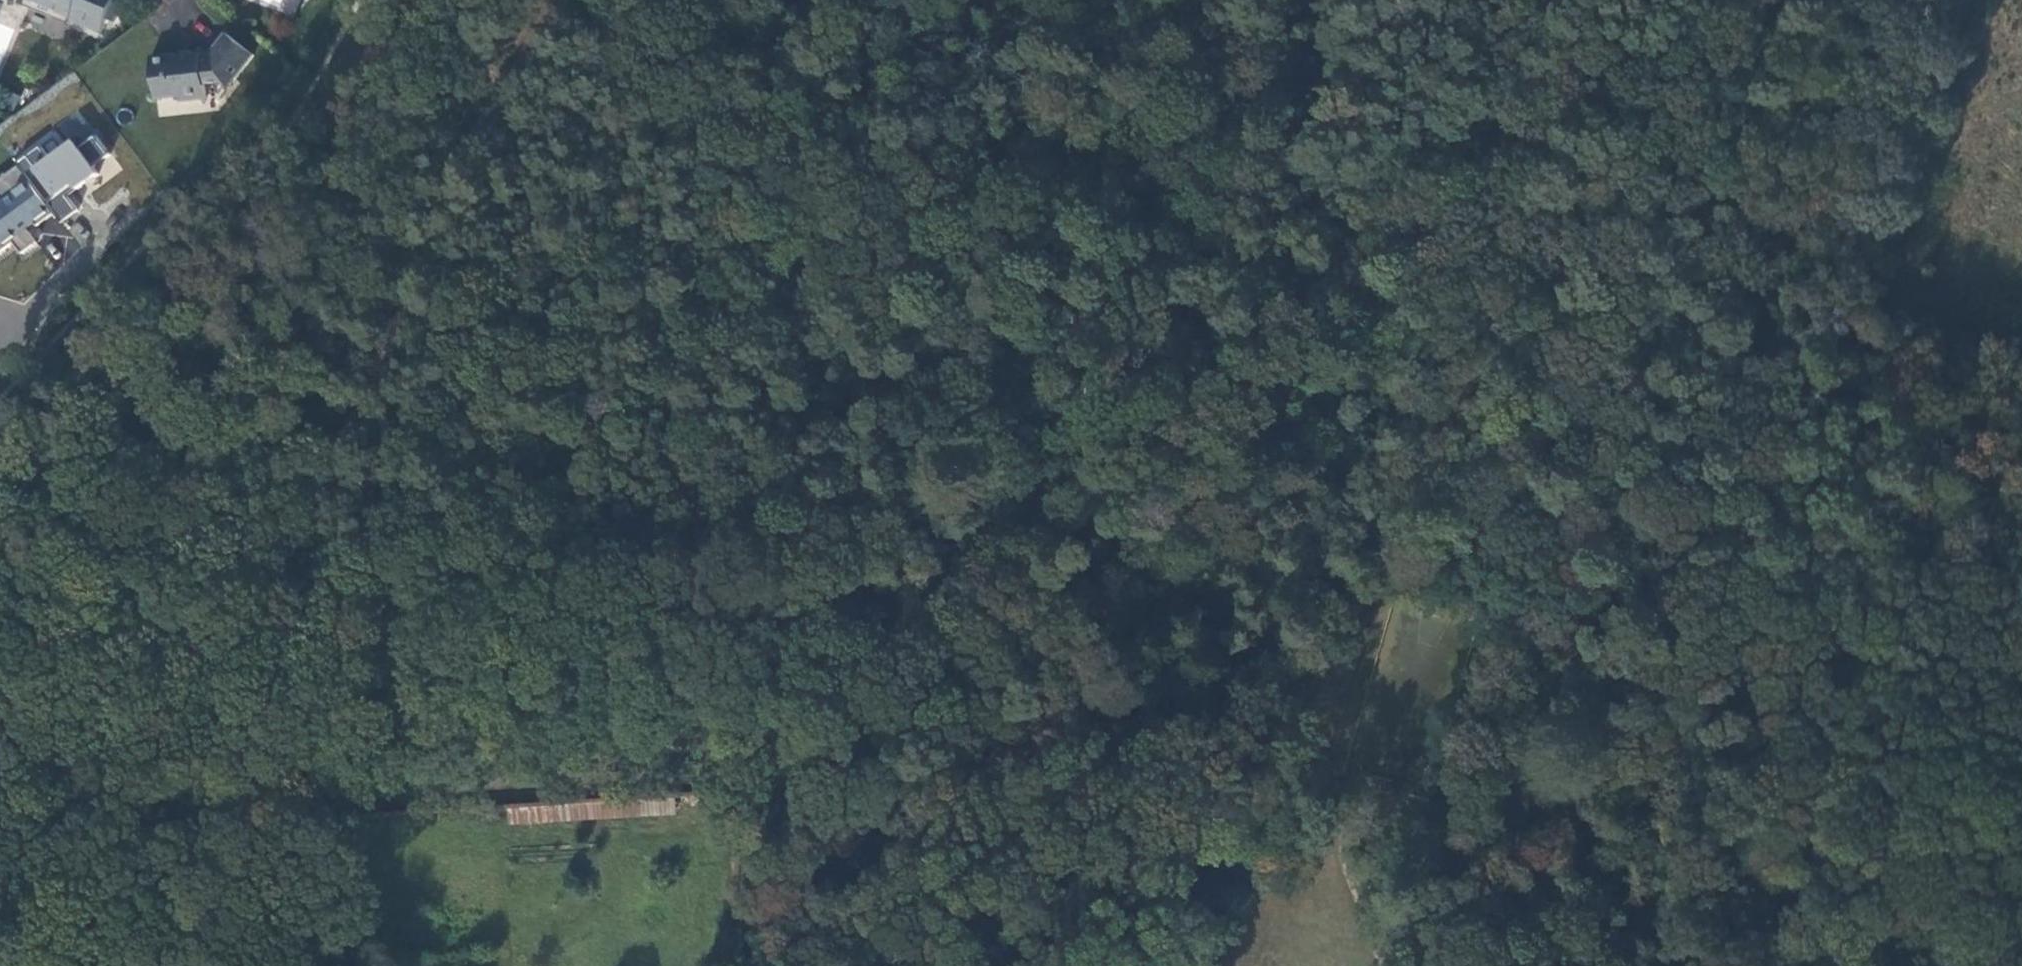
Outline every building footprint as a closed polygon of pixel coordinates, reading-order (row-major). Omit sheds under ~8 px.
[(114,0),(25,0),(23,4),(68,23),(70,18),(101,32),(106,18),(113,21),(120,4),(114,1),(114,0)] [(300,0),(256,0),(292,17),(300,0)] [(228,89),(255,55),(227,33),(218,43),(215,40),(208,49),(212,52),(209,55),(202,56),(202,53),(177,56),(176,54),(152,57),(157,98),(178,95),(179,102),(207,98),(205,84),(220,82),(228,89)] [(96,137),(80,149),(74,140),(51,158),(41,145),(18,163),(22,169),(11,178),(8,173),(0,179),(0,253),(14,243),(22,253),(37,242),(25,225),(33,219),(38,226),(56,213),(62,221),(77,210),(67,197),(97,174),(92,168),(109,155),(96,137)] [(513,828),(688,816),(687,798),(512,811),(513,828)]
